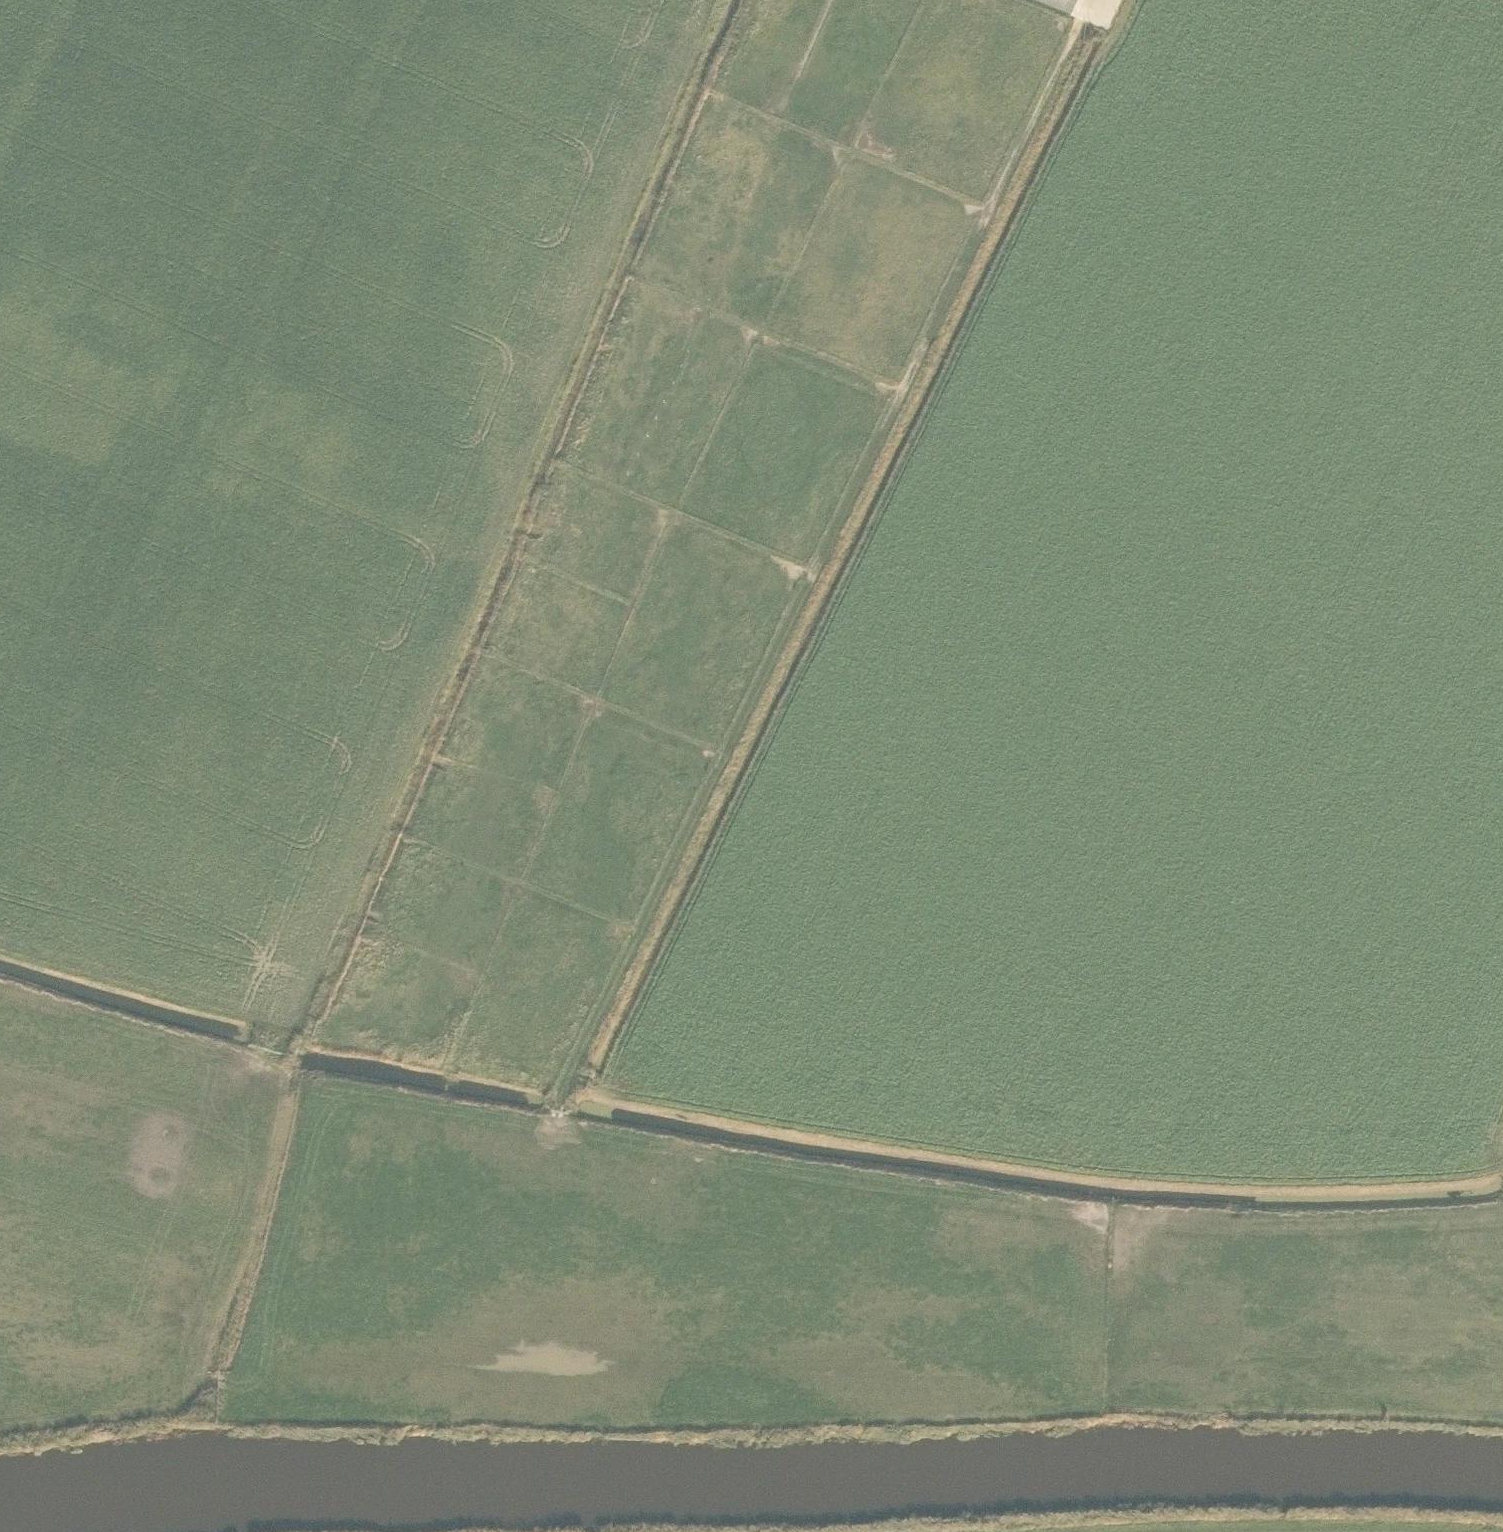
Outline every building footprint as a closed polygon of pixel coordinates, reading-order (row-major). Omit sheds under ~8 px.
[(1076,0),(1051,0),(1072,9),(1076,0)]
